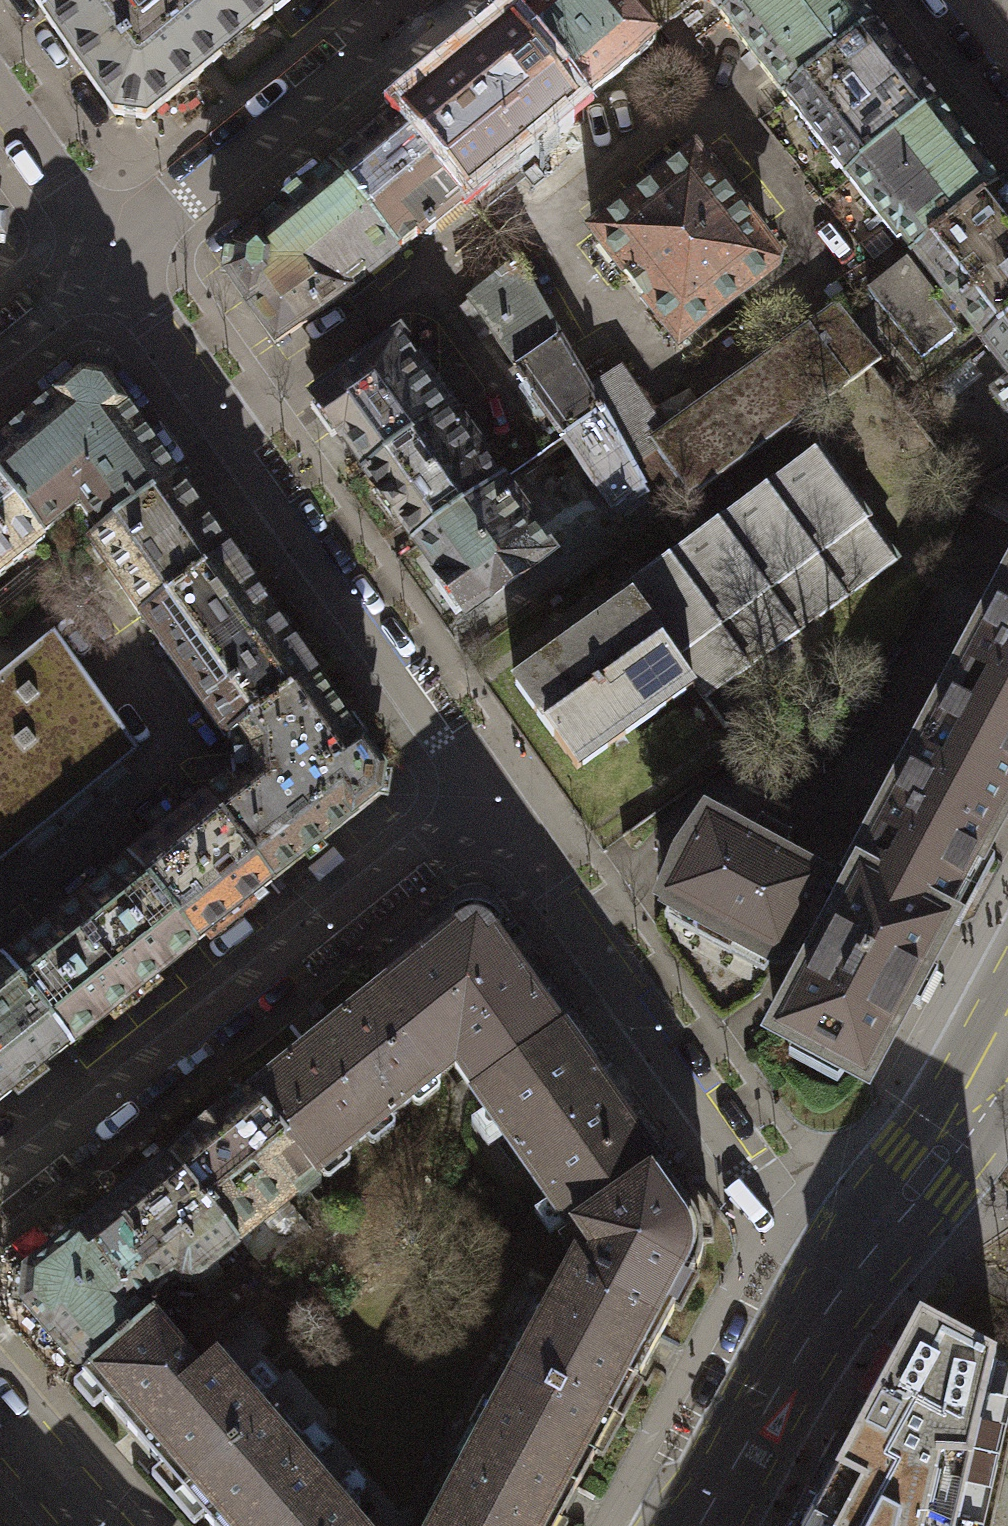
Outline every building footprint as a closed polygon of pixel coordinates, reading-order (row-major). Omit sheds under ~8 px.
[(72,0),(34,0),(47,17),(72,0)] [(47,17),(45,18),(114,116),(146,120),(272,17),(271,16),(258,0),(72,0),(47,17)] [(271,16),(291,0),(258,0),(271,16)] [(510,27),(577,108),(657,43),(652,37),(625,5),(631,0),(544,0),(510,27)] [(625,5),(652,37),(699,0),(631,0),(625,5)] [(724,19),(749,0),(709,0),(724,19)] [(724,19),(786,100),(875,31),(850,0),(749,0),(724,19)] [(577,108),(510,27),(416,105),(402,117),(468,197),(481,187),(492,177),(493,178),(577,108)] [(937,111),(875,31),(786,100),(848,180),(937,111)] [(915,257),(1000,192),(937,111),(848,180),(897,242),(901,239),(913,256),(915,257)] [(468,197),(402,117),(332,174),(397,252),(398,254),(468,197)] [(693,155),(593,230),(679,342),(763,279),(767,250),(693,155)] [(397,252),(332,174),(232,254),(229,279),(275,344),(341,299),(397,252)] [(1000,192),(915,257),(966,324),(984,346),(1007,327),(1007,203),(1000,192)] [(966,324),(915,257),(913,256),(869,289),(922,357),(966,324)] [(467,300),(515,368),(559,337),(515,260),(467,300)] [(674,441),(665,448),(698,492),(881,361),(845,316),(674,441)] [(984,346),(1007,377),(1007,327),(984,346)] [(515,368),(564,439),(603,412),(587,385),(559,337),(515,368)] [(367,474),(450,415),(399,342),(315,402),(367,474)] [(620,363),(587,385),(603,412),(633,468),(665,448),(674,441),(620,363)] [(64,516),(64,506),(81,506),(101,535),(176,482),(107,382),(81,378),(0,445),(0,485),(41,535),(64,516)] [(633,468),(603,412),(564,439),(614,510),(644,489),(633,468)] [(416,544),(500,484),(450,415),(367,474),(416,544)] [(641,592),(631,600),(694,687),(704,701),(902,560),(821,447),(633,581),(641,592)] [(142,616),(229,556),(176,482),(101,535),(90,543),(142,616)] [(500,484),(416,544),(467,615),(551,556),(500,484)] [(45,539),(41,535),(0,485),(0,575),(45,539)] [(229,556),(142,616),(140,618),(225,738),(226,737),(230,739),(241,732),(239,730),(314,678),(229,556)] [(947,699),(1007,732),(1007,586),(947,699)] [(577,771),(694,687),(631,600),(514,683),(577,771)] [(0,676),(0,863),(138,751),(54,632),(0,676)] [(241,732),(253,748),(253,755),(234,757),(235,774),(256,772),(256,778),(239,791),(232,781),(225,782),(204,798),(272,883),(379,798),(383,774),(314,678),(239,730),(241,732)] [(947,699),(853,874),(859,877),(943,923),(1007,803),(1007,732),(947,699)] [(272,883),(204,798),(128,859),(130,861),(196,944),(272,883)] [(751,843),(707,820),(682,857),(665,899),(672,903),(671,906),(772,960),(773,957),(779,960),(781,956),(802,926),(816,892),(822,881),(781,860),(787,840),(763,827),(751,843)] [(196,944),(130,861),(3,963),(70,1045),(196,944)] [(943,923),(859,877),(843,906),(816,892),(802,926),(781,956),(808,970),(775,1032),(864,1080),(947,925),(943,923)] [(472,1092),(563,1028),(490,924),(484,919),(476,917),(469,917),(463,920),(457,924),(381,985),(382,987),(410,1022),(399,1030),(431,1070),(433,1068),(446,1058),(472,1092)] [(3,963),(0,965),(0,1101),(70,1045),(3,963)] [(433,1068),(431,1070),(399,1030),(410,1022),(382,987),(249,1093),(317,1177),(441,1078),(433,1068)] [(563,1028),(472,1092),(570,1230),(574,1227),(661,1166),(563,1028)] [(322,1183),(317,1177),(249,1093),(168,1159),(235,1241),(294,1193),(300,1201),(322,1183)] [(168,1159),(25,1274),(23,1304),(82,1373),(150,1315),(143,1306),(176,1278),(179,1282),(193,1283),(239,1246),(235,1241),(168,1159)] [(697,1219),(689,1206),(661,1166),(574,1227),(591,1251),(587,1258),(576,1252),(546,1307),(537,1303),(504,1363),(507,1364),(564,1395),(566,1391),(615,1417),(616,1418),(698,1268),(701,1256),(702,1244),(701,1231),(697,1219)] [(920,1314),(805,1525),(956,1525),(996,1354),(920,1314)] [(228,1357),(209,1362),(199,1371),(150,1315),(82,1373),(184,1490),(275,1411),(228,1357)] [(615,1417),(566,1391),(564,1395),(507,1364),(434,1499),(443,1504),(431,1525),(556,1525),(615,1417)] [(215,1525),(358,1525),(360,1525),(350,1514),(357,1507),(275,1411),(184,1490),(215,1525)]
